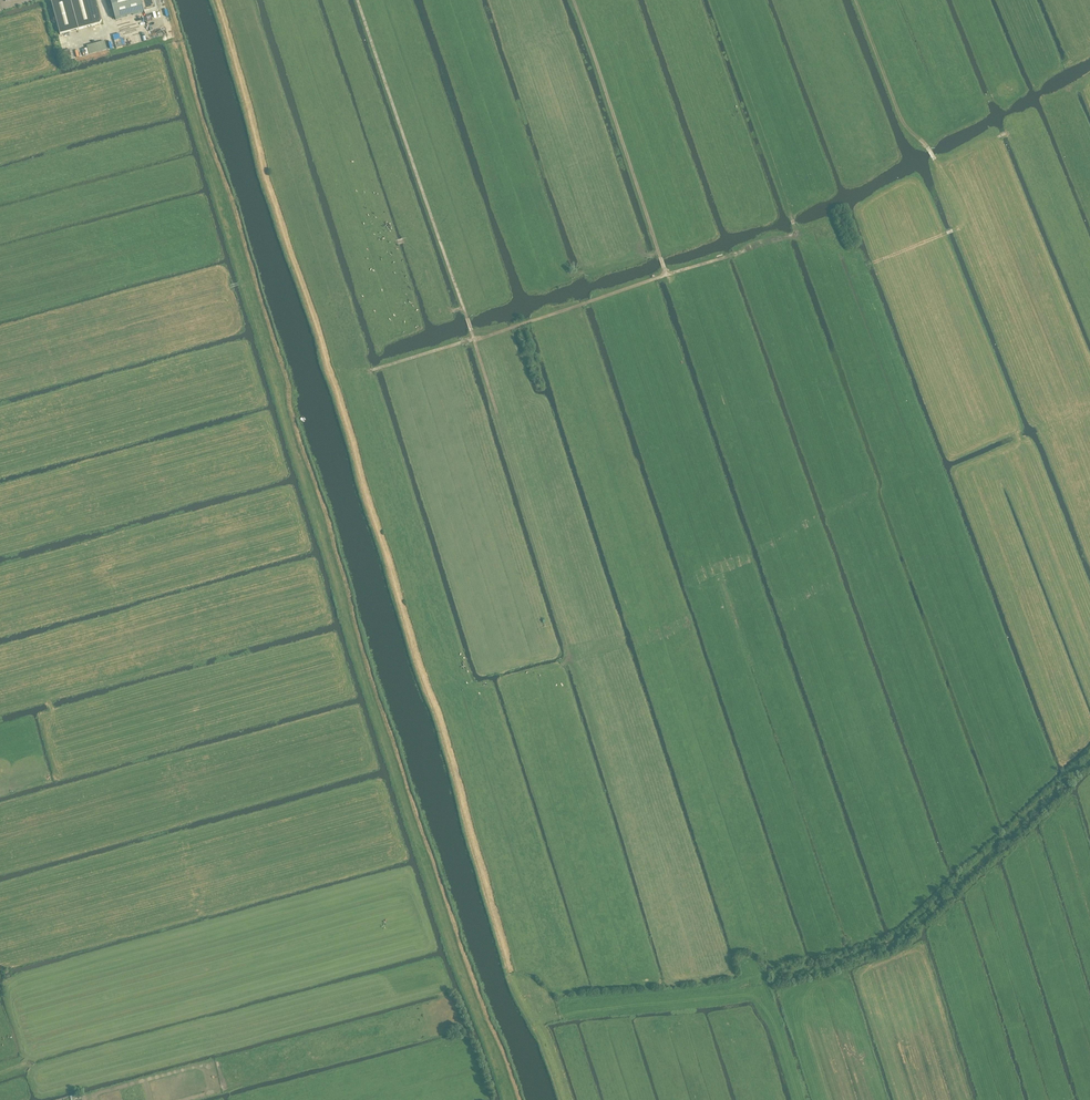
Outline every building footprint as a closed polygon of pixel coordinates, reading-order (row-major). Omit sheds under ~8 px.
[(51,1),(60,35),(78,30),(78,31),(79,31),(71,0),(54,0),(51,1)] [(79,31),(79,30),(100,24),(102,22),(96,0),(71,0),(79,31)] [(153,0),(110,0),(116,20),(144,13),(145,13),(156,10),(153,0)] [(70,50),(62,52),(64,59),(71,57),(70,50)]
